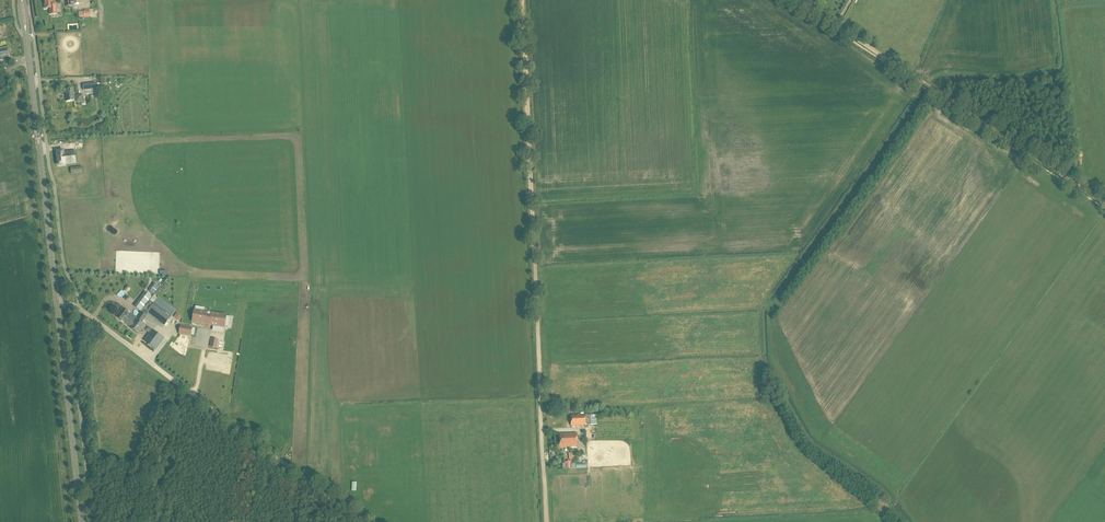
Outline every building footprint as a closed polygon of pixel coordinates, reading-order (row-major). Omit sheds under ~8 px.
[(50,15),(58,14),(57,4),(53,4),(53,0),(44,0),(45,9),(49,8),(50,15)] [(9,57),(8,47),(0,49),(0,58),(9,57)] [(96,93),(95,83),(91,84),(92,90),(87,90),(87,84),(83,85),(84,91),(86,90),(86,94),(96,93)] [(66,89),(67,101),(75,100),(74,98),(74,96),(73,88),(66,89)] [(85,146),(77,146),(77,155),(85,155),(85,146)] [(57,152),(59,166),(65,165),(65,163),(70,163),(69,152),(64,153),(63,151),(57,152)] [(131,283),(125,290),(131,294),(136,288),(131,283)] [(152,297),(146,292),(143,295),(138,303),(144,308),(150,300),(152,297)] [(150,300),(143,309),(164,325),(168,320),(171,317),(150,300)] [(124,322),(130,327),(137,317),(131,312),(130,313),(123,307),(116,317),(123,323),(124,322)] [(213,330),(223,332),(224,326),(224,327),(226,316),(195,310),(193,321),(214,325),(213,330)] [(130,327),(129,327),(138,334),(145,325),(142,322),(146,316),(141,312),(137,317),(130,327)] [(190,335),(191,330),(191,327),(180,326),(179,334),(190,335)] [(144,340),(156,349),(164,339),(148,327),(145,330),(150,334),(144,340)] [(212,337),(210,346),(217,347),(219,338),(212,337)] [(570,415),(571,426),(585,425),(585,415),(570,415)] [(559,434),(560,447),(577,446),(577,433),(559,434)]
